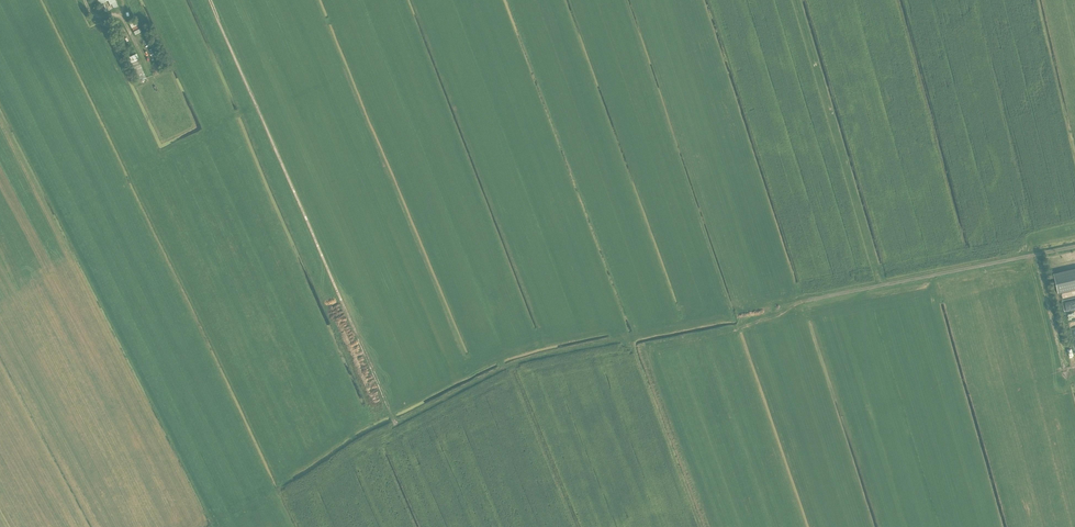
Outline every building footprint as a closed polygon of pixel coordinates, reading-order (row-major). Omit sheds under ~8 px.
[(1053,275),(1058,294),(1074,290),(1074,270),(1053,275)]
